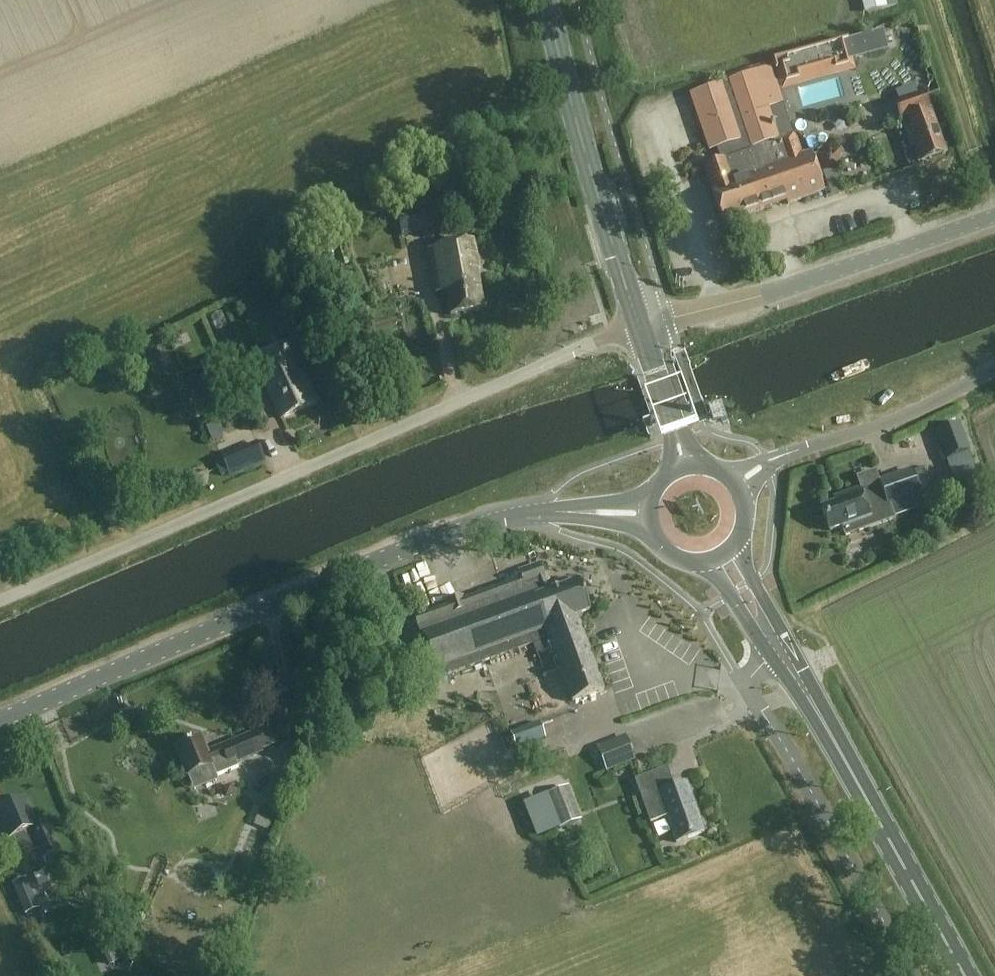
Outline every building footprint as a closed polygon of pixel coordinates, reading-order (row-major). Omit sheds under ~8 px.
[(891,0),(860,0),(864,13),(893,6),(891,0)] [(855,71),(846,42),(774,63),(782,92),(855,71)] [(782,104),(770,70),(693,96),(712,150),(719,148),(724,161),(704,168),(712,191),(712,192),(722,223),(786,201),(787,204),(824,191),(811,152),(801,155),(794,133),(777,139),(766,109),(782,104)] [(946,154),(925,95),(895,106),(900,122),(902,122),(912,150),(917,148),(922,163),(946,154)] [(432,233),(428,209),(398,214),(401,238),(432,233)] [(479,270),(474,242),(434,250),(442,293),(446,293),(451,316),(483,310),(476,270),(479,270)] [(304,381),(287,345),(253,361),(268,395),(269,394),(281,419),(317,402),(307,380),(304,381)] [(242,377),(230,351),(200,365),(212,391),(242,377)] [(959,425),(936,433),(947,461),(969,453),(959,425)] [(235,454),(223,459),(230,475),(242,470),(235,454)] [(912,471),(879,482),(889,509),(921,497),(912,471)] [(872,523),(860,489),(834,499),(836,503),(821,509),(830,532),(857,522),(859,527),(872,523)] [(548,593),(538,565),(519,572),(523,581),(464,602),(463,598),(445,604),(447,608),(415,620),(422,637),(423,637),(438,680),(549,639),(555,654),(551,656),(557,672),(561,671),(573,703),(604,692),(577,617),(590,612),(579,582),(548,593)] [(564,732),(545,676),(525,683),(539,724),(509,734),(514,750),(564,732)] [(650,701),(629,708),(632,718),(654,711),(650,701)] [(188,776),(195,792),(218,783),(216,778),(237,769),(235,764),(263,752),(255,734),(222,747),(222,748),(208,754),(202,739),(177,750),(188,776)] [(635,760),(625,738),(597,750),(606,772),(635,760)] [(673,788),(666,770),(635,781),(651,823),(667,817),(676,843),(705,833),(687,783),(673,788)] [(581,821),(568,788),(546,796),(559,830),(581,821)] [(24,801),(0,812),(0,819),(9,840),(13,838),(22,858),(22,857),(29,873),(46,866),(39,850),(40,849),(32,830),(36,828),(24,801)] [(39,909),(26,879),(12,885),(26,915),(39,909)]
